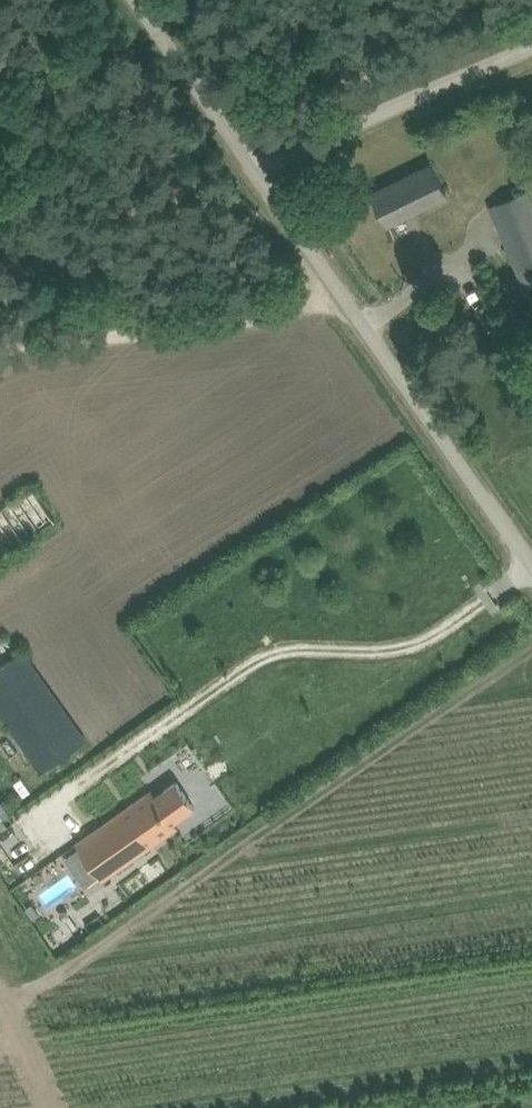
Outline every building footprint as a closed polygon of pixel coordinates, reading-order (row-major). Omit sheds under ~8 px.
[(448,194),(432,162),(373,191),(389,223),(448,194)] [(513,265),(523,289),(531,285),(531,194),(530,188),(488,206),(513,265)] [(56,520),(33,487),(0,510),(0,559),(56,520)] [(43,770),(87,739),(23,650),(0,667),(0,709),(43,770)] [(103,877),(160,838),(178,825),(175,820),(195,805),(177,780),(156,795),(152,789),(76,841),(103,877)] [(13,821),(0,794),(0,827),(13,821)] [(40,912),(33,902),(26,908),(34,917),(40,912)]
